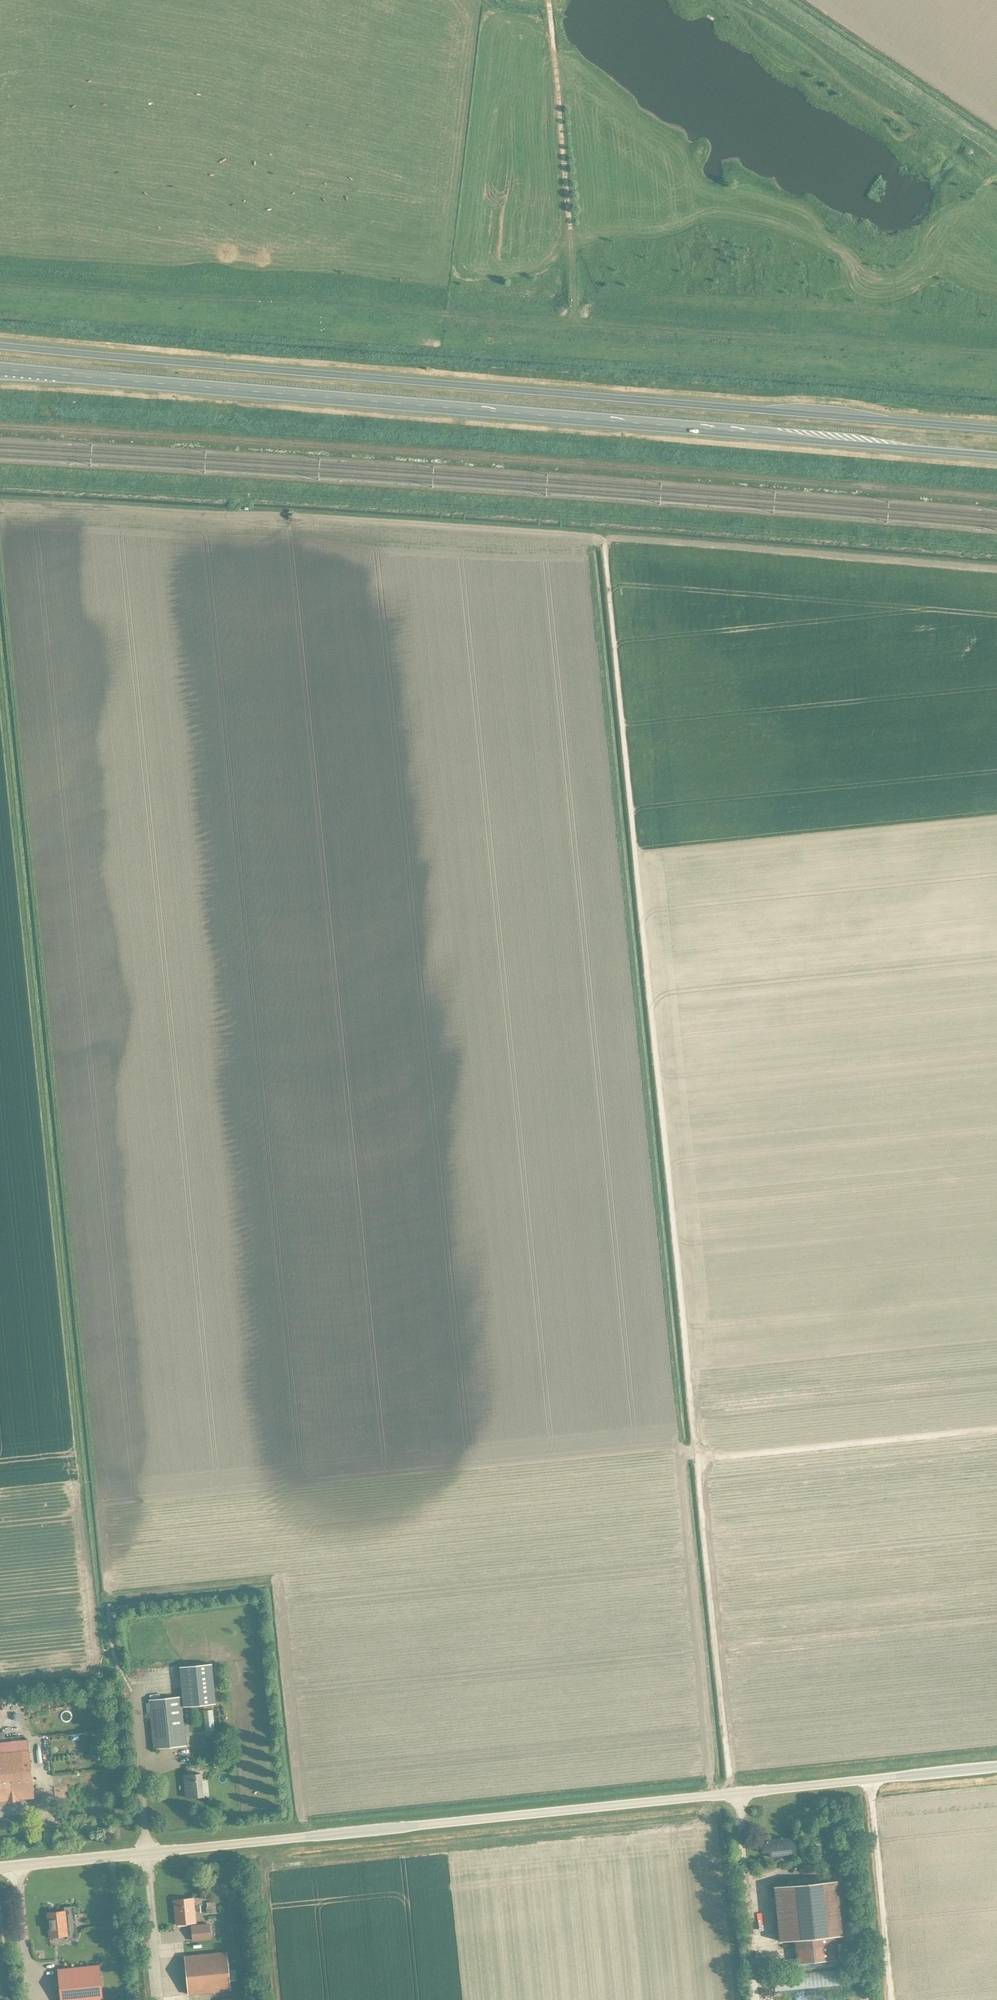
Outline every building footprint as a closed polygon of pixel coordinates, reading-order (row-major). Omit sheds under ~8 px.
[(72,155),(78,156),(81,142),(75,141),(72,155)] [(181,1707),(215,1703),(211,1663),(179,1666),(182,1696),(149,1700),(153,1748),(184,1745),(181,1707)] [(0,1693),(0,1701),(12,1701),(12,1692),(0,1693)] [(125,1703),(120,1705),(123,1715),(128,1714),(125,1703)] [(8,1798),(8,1802),(16,1801),(16,1797),(24,1797),(24,1791),(32,1790),(27,1744),(0,1747),(0,1799),(8,1798)] [(185,1798),(202,1796),(200,1773),(183,1775),(185,1798)] [(768,1857),(795,1854),(793,1838),(766,1841),(766,1840),(765,1841),(760,1842),(761,1852),(767,1851),(768,1857)] [(796,1963),(837,1959),(835,1935),(840,1935),(834,1881),(773,1887),(774,1897),(782,1896),(786,1940),(794,1940),(796,1963)] [(176,1924),(194,1923),(192,1898),(173,1900),(176,1924)] [(72,1906),(63,1907),(63,1911),(46,1913),(48,1937),(65,1936),(65,1939),(75,1938),(72,1906)] [(208,1924),(190,1926),(191,1940),(210,1939),(208,1924)] [(187,1995),(229,1990),(225,1952),(184,1956),(187,1995)] [(57,1969),(60,1999),(102,1999),(98,1965),(57,1969)] [(759,1996),(766,1993),(762,1984),(755,1987),(759,1996)]
